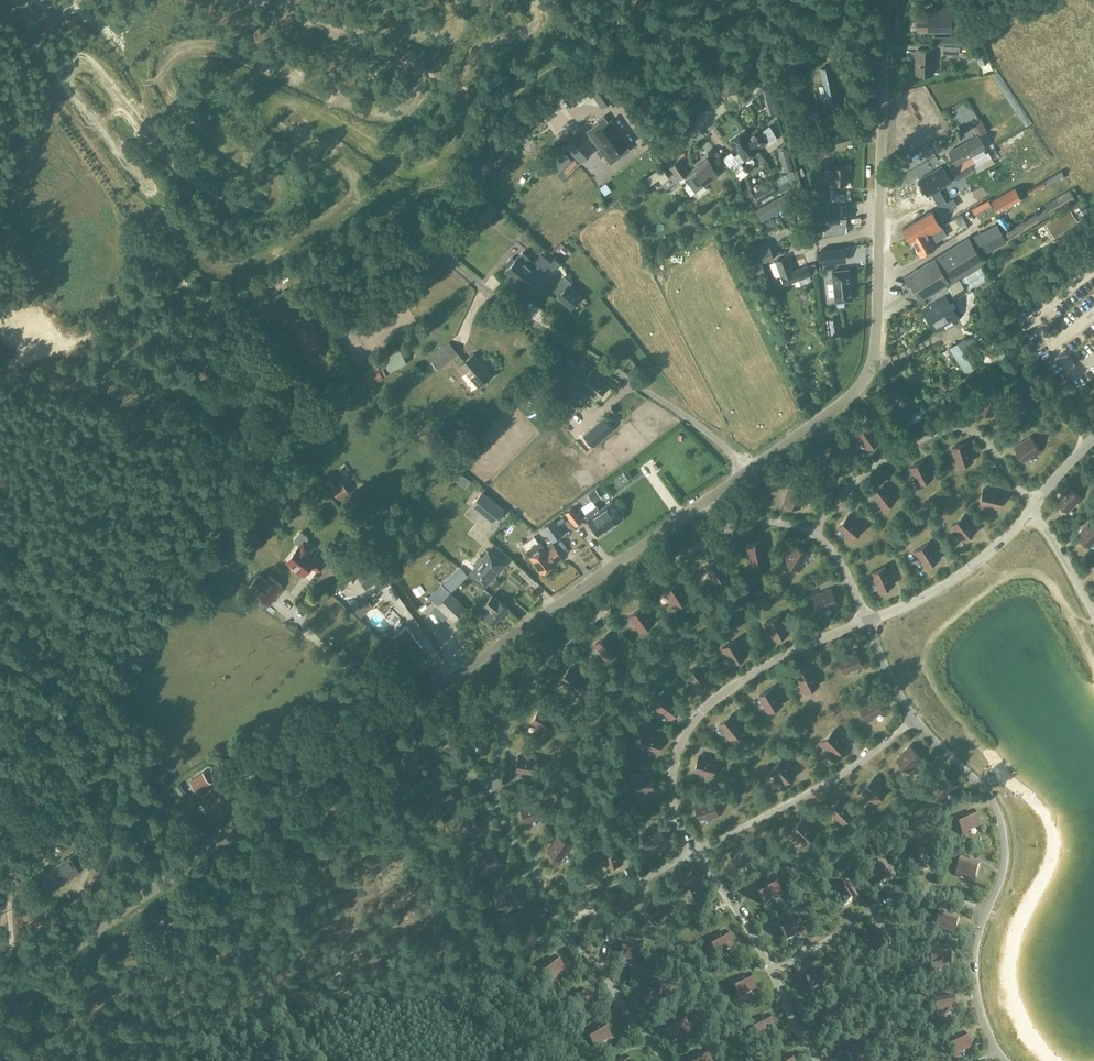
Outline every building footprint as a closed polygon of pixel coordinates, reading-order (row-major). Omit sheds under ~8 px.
[(919,29),(919,34),(926,34),(926,30),(936,30),(936,23),(943,23),(943,16),(936,16),(936,15),(918,15),(918,21),(916,21),(915,27),(918,27),(918,29),(919,29)] [(963,45),(964,36),(935,36),(935,45),(963,45)] [(944,46),(943,54),(960,54),(960,46),(944,46)] [(976,54),(980,64),(990,60),(985,48),(964,48),(964,54),(976,54)] [(934,51),(917,50),(917,73),(934,74),(934,51)] [(822,69),(830,104),(838,102),(831,67),(822,69)] [(599,76),(586,85),(602,108),(615,98),(599,76)] [(517,115),(522,123),(530,117),(525,109),(517,115)] [(806,140),(820,136),(822,144),(853,135),(848,116),(817,126),(817,128),(804,132),(806,140)] [(588,131),(599,147),(600,149),(597,151),(602,157),(605,155),(611,164),(630,150),(627,146),(629,144),(612,121),(609,123),(604,117),(598,121),(599,123),(588,131)] [(986,148),(979,137),(987,133),(982,124),(974,128),(978,136),(950,152),(956,164),(986,148)] [(731,141),(745,160),(759,149),(768,141),(758,128),(749,136),(745,130),(731,141)] [(581,162),(594,149),(579,133),(566,146),(581,162)] [(1043,144),(1034,146),(1036,152),(1045,150),(1043,144)] [(823,147),(791,154),(793,162),(795,162),(796,166),(798,165),(799,172),(808,170),(805,159),(825,155),(823,147)] [(779,150),(784,171),(793,169),(787,148),(779,150)] [(568,174),(579,163),(575,159),(571,163),(563,154),(554,163),(562,171),(563,170),(568,174)] [(771,155),(767,157),(772,167),(776,164),(771,155)] [(680,160),(670,167),(679,180),(684,176),(696,192),(719,175),(707,159),(694,169),(695,171),(690,174),(680,160)] [(661,167),(654,172),(659,179),(662,183),(669,178),(661,167)] [(814,182),(823,183),(848,184),(848,168),(815,167),(814,182)] [(951,181),(942,167),(920,180),(929,194),(951,181)] [(987,169),(963,180),(966,187),(990,176),(987,169)] [(1062,170),(1045,180),(1047,185),(1065,175),(1062,170)] [(796,176),(779,185),(783,192),(798,183),(796,176)] [(1027,190),(1030,195),(1047,185),(1044,181),(1027,190)] [(470,185),(465,182),(456,192),(461,196),(470,185)] [(606,182),(598,185),(603,194),(610,190),(606,182)] [(773,183),(753,193),(750,187),(744,190),(753,206),(758,203),(757,202),(777,191),(773,183)] [(1016,187),(991,201),(997,211),(1021,197),(1016,187)] [(1075,187),(1045,204),(1051,215),(1081,198),(1075,187)] [(759,216),(762,222),(772,216),(782,211),(784,214),(786,216),(791,213),(797,210),(792,201),(787,192),(772,201),(756,210),(759,216)] [(951,198),(941,200),(943,208),(953,205),(951,198)] [(1075,211),(1085,205),(1081,199),(1072,205),(1075,211)] [(988,200),(955,218),(958,224),(992,205),(988,200)] [(847,233),(847,229),(847,201),(835,201),(834,203),(813,203),(813,229),(814,229),(813,234),(828,235),(828,238),(830,238),(831,237),(847,233)] [(452,211),(444,204),(437,212),(445,219),(452,211)] [(1046,208),(1006,232),(1009,237),(1049,214),(1046,208)] [(1070,208),(1046,224),(1055,238),(1079,222),(1070,208)] [(947,235),(943,228),(933,210),(903,228),(910,241),(912,240),(921,256),(936,247),(948,240),(946,236),(947,235)] [(997,223),(973,236),(983,255),(1007,242),(997,223)] [(984,261),(969,237),(908,275),(923,299),(984,261)] [(770,247),(757,252),(750,255),(757,274),(765,271),(762,263),(774,258),(770,247)] [(822,264),(839,262),(837,247),(821,249),(822,264)] [(510,267),(506,271),(510,275),(507,279),(518,289),(521,285),(526,288),(529,284),(531,286),(534,286),(537,282),(537,279),(535,278),(538,274),(537,273),(540,270),(544,273),(553,263),(549,260),(542,254),(534,263),(523,253),(519,257),(515,261),(513,259),(511,259),(507,263),(508,266),(510,267)] [(794,272),(788,257),(777,261),(785,285),(812,275),(808,266),(794,272)] [(776,262),(771,263),(775,278),(779,277),(776,262)] [(849,269),(833,271),(835,286),(836,302),(845,301),(853,300),(851,285),(849,269)] [(960,279),(948,286),(956,299),(968,291),(960,279)] [(568,286),(559,297),(572,308),(581,297),(568,286)] [(298,306),(287,289),(261,305),(273,322),(298,306)] [(945,294),(922,309),(935,330),(959,315),(945,294)] [(1030,301),(1025,305),(1031,316),(1037,312),(1030,301)] [(310,321),(298,330),(313,349),(325,340),(310,321)] [(990,329),(981,335),(985,341),(994,335),(990,329)] [(950,348),(965,371),(968,372),(982,363),(974,351),(975,349),(970,341),(968,342),(966,338),(950,348)] [(439,370),(445,364),(459,353),(450,344),(438,355),(438,356),(432,362),(439,370)] [(387,356),(391,362),(387,365),(391,371),(407,361),(398,348),(387,356)] [(474,354),(460,366),(479,387),(492,376),(474,354)] [(566,358),(551,375),(562,385),(577,367),(566,358)] [(377,365),(364,372),(366,377),(362,379),(365,385),(370,383),(371,385),(384,378),(383,378),(387,376),(383,367),(379,369),(377,365)] [(611,384),(595,370),(580,386),(596,400),(611,384)] [(941,379),(938,383),(944,388),(947,385),(941,379)] [(300,381),(286,392),(297,405),(310,394),(300,381)] [(902,404),(907,397),(900,391),(897,393),(892,386),(888,388),(895,397),(894,399),(902,404)] [(236,409),(241,413),(234,421),(241,426),(250,413),(234,402),(223,417),(228,420),(236,409)] [(923,405),(906,415),(912,425),(928,415),(923,405)] [(565,407),(560,411),(569,426),(575,423),(565,407)] [(612,428),(604,419),(584,436),(592,445),(612,428)] [(860,438),(868,449),(881,440),(880,439),(880,437),(878,434),(876,434),(870,425),(855,435),(858,439),(860,438)] [(1015,448),(1024,461),(1035,453),(1037,455),(1042,452),(1031,437),(1022,444),(1020,443),(1017,445),(1017,447),(1015,448)] [(967,443),(952,448),(957,461),(954,462),(956,467),(973,461),(970,451),(970,449),(969,446),(968,445),(967,443)] [(925,460),(911,467),(917,479),(915,481),(917,485),(933,477),(928,467),(929,466),(927,462),(926,462),(925,460)] [(341,480),(332,487),(341,499),(350,493),(341,480)] [(885,484),(873,494),(881,504),(879,506),(882,510),(897,499),(890,490),(890,489),(887,486),(886,485),(885,484)] [(785,504),(800,508),(804,495),(807,495),(808,490),(790,485),(787,496),(786,497),(785,501),(786,502),(785,504)] [(1057,501),(1068,512),(1077,502),(1079,504),(1083,500),(1069,487),(1062,496),(1060,496),(1058,498),(1058,500),(1057,501)] [(986,505),(999,508),(1003,493),(1001,493),(1000,492),(996,491),(995,491),(984,489),(980,507),(985,508),(986,505)] [(589,495),(594,502),(601,497),(596,490),(589,495)] [(483,493),(471,507),(494,525),(505,511),(483,493)] [(597,533),(598,534),(606,529),(607,530),(623,519),(623,518),(624,514),(620,509),(617,510),(611,502),(600,510),(597,506),(586,513),(589,518),(587,519),(592,525),(590,528),(594,533),(597,533)] [(583,520),(574,507),(565,512),(575,525),(583,520)] [(956,529),(965,540),(977,530),(976,529),(976,527),(973,524),(972,524),(964,515),(950,527),(954,531),(956,529)] [(848,516),(838,527),(849,536),(847,538),(851,542),(863,528),(854,521),(854,519),(851,517),(850,517),(848,516)] [(543,528),(553,542),(564,534),(554,520),(543,528)] [(1089,547),(1093,542),(1093,525),(1091,522),(1083,530),(1082,530),(1079,533),(1079,535),(1078,536),(1089,547)] [(183,543),(188,548),(200,536),(194,531),(183,543)] [(297,548),(287,562),(297,570),(295,572),(296,575),(299,577),(301,577),(303,575),(304,575),(310,567),(317,572),(322,566),(321,565),(308,555),(312,549),(311,548),(305,543),(308,539),(308,537),(302,533),(300,533),(295,539),(295,542),(299,546),(297,548)] [(530,557),(531,557),(542,573),(557,563),(558,565),(563,561),(562,559),(563,558),(551,542),(547,544),(550,549),(548,550),(545,546),(544,547),(540,541),(536,544),(535,543),(531,545),(532,547),(526,551),(530,557)] [(763,541),(748,544),(750,557),(747,558),(748,563),(766,560),(764,549),(765,547),(764,544),(763,543),(763,541)] [(509,547),(517,558),(525,553),(517,542),(509,547)] [(919,555),(927,567),(940,559),(939,557),(939,556),(937,553),(936,552),(930,543),(914,552),(917,557),(919,555)] [(801,565),(808,554),(795,546),(794,547),(792,547),(790,551),(791,552),(785,562),(801,571),(803,567),(801,565)] [(366,564),(367,552),(358,551),(357,563),(366,564)] [(477,560),(494,574),(497,570),(500,573),(508,564),(502,560),(501,561),(492,553),(486,560),(481,556),(477,560)] [(719,558),(705,566),(712,578),(709,579),(712,584),(728,575),(723,565),(723,564),(721,560),(720,560),(719,558)] [(494,574),(477,560),(474,564),(476,567),(471,573),(486,586),(495,575),(494,574)] [(214,562),(206,570),(211,575),(219,567),(214,562)] [(368,570),(359,576),(363,582),(367,588),(376,582),(385,575),(381,569),(376,563),(368,570)] [(460,567),(453,574),(443,584),(451,593),(468,575),(460,567)] [(875,578),(880,591),(894,584),(894,583),(894,581),(893,578),(891,577),(887,567),(870,574),(872,579),(875,578)] [(269,605),(283,586),(269,576),(266,580),(259,575),(248,588),(255,593),(254,594),(269,605)] [(679,582),(666,591),(674,602),(671,604),(674,608),(690,598),(683,589),(684,587),(682,584),(680,584),(679,582)] [(824,609),(837,604),(832,590),(830,590),(829,590),(825,591),(824,592),(814,596),(820,613),(825,612),(824,609)] [(451,593),(438,605),(454,621),(467,608),(451,593)] [(490,610),(485,616),(496,624),(509,608),(493,595),(485,605),(490,610)] [(349,606),(355,612),(361,606),(355,600),(349,606)] [(643,607),(631,616),(639,627),(636,629),(639,633),(654,622),(648,613),(648,612),(646,609),(644,608),(643,607)] [(277,609),(275,616),(283,618),(286,611),(277,609)] [(274,614),(270,619),(284,631),(288,627),(274,614)] [(769,627),(776,640),(789,633),(789,631),(789,630),(787,626),(786,626),(781,616),(764,624),(767,629),(769,627)] [(399,638),(395,641),(403,652),(407,649),(412,656),(423,647),(413,633),(402,642),(399,638)] [(607,634),(595,644),(604,655),(602,657),(605,661),(619,649),(612,640),(612,639),(610,636),(609,636),(607,634)] [(727,652),(734,664),(747,655),(746,654),(746,652),(744,649),(743,649),(737,639),(721,649),(724,653),(727,652)] [(849,671),(862,666),(857,652),(855,652),(854,651),(850,653),(850,654),(839,657),(845,675),(850,673),(849,671)] [(690,677),(698,688),(711,679),(710,678),(710,676),(708,673),(706,673),(700,664),(685,675),(688,679),(690,677)] [(571,668),(560,680),(571,689),(569,691),(573,694),(585,680),(576,673),(576,671),(574,669),(572,669),(571,668)] [(811,668),(797,675),(803,687),(800,688),(803,693),(819,685),(814,675),(815,673),(813,670),(812,670),(811,668)] [(773,688),(760,696),(766,707),(764,709),(767,714),(782,704),(777,695),(777,693),(775,690),(774,689),(773,688)] [(661,711),(672,719),(681,706),(680,705),(679,703),(676,701),(675,702),(666,695),(655,710),(659,713),(661,711)] [(872,717),(883,710),(876,697),(874,698),(873,697),(869,699),(869,701),(859,706),(869,722),(873,720),(872,717)] [(540,708),(532,722),(544,729),(543,731),(547,734),(557,718),(547,712),(546,711),(543,709),(542,709),(540,708)] [(732,714),(720,724),(729,735),(726,737),(730,741),(744,729),(737,720),(737,719),(734,716),(733,716),(732,714)] [(473,740),(485,745),(491,730),(489,729),(488,728),(485,727),(483,728),(473,724),(467,741),(472,743),(473,740)] [(644,747),(657,752),(663,737),(661,737),(660,735),(657,734),(655,735),(645,731),(639,748),(644,750),(644,747)] [(826,746),(836,755),(847,744),(846,743),(846,741),(843,739),(841,739),(834,731),(821,744),(824,748),(826,746)] [(912,767),(921,758),(911,746),(909,748),(908,748),(905,750),(905,752),(897,760),(910,773),(914,769),(912,767)] [(414,769),(427,767),(425,752),(423,752),(422,751),(418,752),(417,753),(406,755),(409,773),(414,772),(414,769)] [(519,755),(517,771),(531,773),(530,776),(535,776),(538,758),(527,757),(526,755),(522,755),(521,756),(519,755)] [(699,756),(695,771),(708,774),(707,777),(713,779),(718,761),(707,758),(706,757),(702,756),(701,756),(699,756)] [(258,757),(246,766),(252,774),(264,765),(258,757)] [(775,774),(785,784),(796,773),(795,771),(795,770),(792,767),(790,767),(782,759),(769,772),(773,776),(775,774)] [(203,771),(190,781),(198,794),(200,792),(202,794),(206,799),(199,804),(206,814),(225,800),(212,782),(211,782),(203,771)] [(639,790),(653,791),(653,775),(652,775),(650,774),(647,774),(646,775),(634,775),(634,793),(639,793),(639,790)] [(945,796),(954,786),(942,776),(941,777),(939,777),(937,780),(937,782),(930,790),(944,802),(947,798),(945,796)] [(874,777),(863,788),(873,798),(871,800),(875,804),(888,791),(880,783),(880,781),(877,779),(875,779),(874,777)] [(180,784),(175,787),(182,798),(187,794),(180,784)] [(445,806),(457,798),(448,785),(446,786),(445,786),(442,788),(441,790),(432,796),(442,811),(447,808),(445,806)] [(696,804),(700,819),(713,815),(714,818),(719,817),(714,799),(703,802),(702,801),(698,802),(697,804),(696,804)] [(840,799),(829,810),(839,820),(837,822),(841,826),(854,813),(846,805),(846,803),(843,800),(842,800),(840,799)] [(521,808),(527,822),(540,817),(541,820),(546,818),(539,801),(528,805),(527,804),(524,806),(523,807),(521,808)] [(968,832),(980,826),(974,812),(972,813),(971,812),(968,814),(967,815),(957,820),(964,836),(969,834),(968,832)] [(803,819),(792,830),(802,840),(800,842),(804,845),(817,833),(809,825),(809,823),(806,820),(805,820),(803,819)] [(652,846),(665,841),(659,827),(658,827),(656,827),(653,828),(652,830),(642,834),(648,851),(653,849),(652,846)] [(548,851),(561,860),(568,849),(571,850),(574,846),(559,835),(552,844),(551,845),(549,848),(549,849),(548,851)] [(604,853),(607,866),(622,863),(622,861),(623,859),(622,856),(620,855),(618,844),(600,849),(601,854),(604,853)] [(731,855),(741,867),(751,859),(753,861),(757,858),(746,844),(737,850),(736,850),(733,852),(733,854),(731,855)] [(488,872),(500,865),(493,851),(491,852),(490,852),(486,854),(486,855),(476,861),(485,877),(490,874),(488,872)] [(911,859),(913,873),(928,870),(928,868),(929,867),(928,863),(927,862),(925,851),(907,854),(908,860),(911,859)] [(49,878),(43,882),(49,890),(55,886),(55,888),(79,872),(70,857),(46,873),(49,878)] [(962,875),(975,879),(980,864),(978,864),(978,862),(974,861),(973,862),(962,858),(956,876),(961,877),(962,875)] [(873,873),(879,886),(893,880),(892,878),(893,877),(891,873),(890,873),(885,862),(869,870),(871,875),(873,873)] [(696,877),(682,883),(687,896),(685,897),(687,902),(704,894),(699,884),(700,883),(698,879),(697,879),(696,877)] [(757,891),(765,904),(777,896),(778,899),(783,896),(773,880),(764,886),(762,886),(759,888),(759,890),(757,891)] [(838,895),(845,906),(858,898),(857,897),(857,895),(855,892),(854,892),(848,882),(832,892),(835,896),(838,895)] [(942,929),(955,933),(960,918),(958,918),(957,916),(954,915),(952,916),(941,913),(936,930),(941,932),(942,929)] [(779,926),(787,940),(799,933),(800,936),(805,933),(796,917),(786,922),(785,922),(781,924),(781,925),(779,926)] [(883,927),(869,935),(876,947),(874,948),(876,953),(892,944),(887,934),(887,932),(885,929),(884,929),(883,927)] [(722,953),(734,946),(726,933),(725,933),(723,933),(720,935),(720,936),(710,942),(719,958),(723,955),(722,953)] [(623,943),(623,959),(636,959),(636,962),(642,962),(642,944),(631,944),(630,943),(626,942),(625,943),(623,943)] [(938,970),(951,970),(951,954),(949,954),(948,953),(945,953),(944,954),(932,954),(932,973),(937,973),(938,970)] [(554,978),(565,970),(555,958),(554,959),(552,959),(549,961),(549,963),(540,970),(552,984),(556,981),(554,978)] [(805,975),(810,990),(823,985),(824,988),(829,986),(823,969),(813,972),(811,972),(808,973),(807,974),(805,975)] [(744,995),(757,989),(750,975),(748,976),(747,975),(744,977),(743,978),(733,983),(740,1000),(745,998),(744,995)] [(641,997),(651,1009),(662,1001),(664,1003),(668,1000),(656,985),(647,992),(646,992),(643,994),(643,996),(641,997)] [(944,1014),(957,1012),(954,996),(952,997),(951,996),(947,997),(946,998),(935,1000),(939,1018),(944,1017),(944,1014)] [(763,1036),(775,1030),(769,1016),(767,1017),(766,1016),(762,1018),(762,1019),(752,1024),(760,1041),(764,1039),(763,1036)] [(666,1028),(675,1041),(686,1033),(687,1035),(692,1032),(681,1017),(672,1023),(671,1023),(667,1025),(667,1027),(666,1028)] [(600,1045),(612,1038),(604,1025),(602,1026),(601,1025),(597,1027),(597,1029),(587,1034),(597,1050),(601,1047),(600,1045)] [(959,1054),(971,1048),(965,1034),(963,1034),(961,1034),(958,1036),(957,1037),(947,1042),(955,1058),(960,1056),(959,1054)] [(853,1060),(862,1060),(867,1057),(869,1059),(873,1056),(861,1042),(853,1049),(851,1049),(848,1051),(848,1053),(847,1054),(853,1060)] [(705,1051),(695,1057),(694,1057),(691,1059),(690,1060),(689,1060),(711,1060),(705,1051)]
